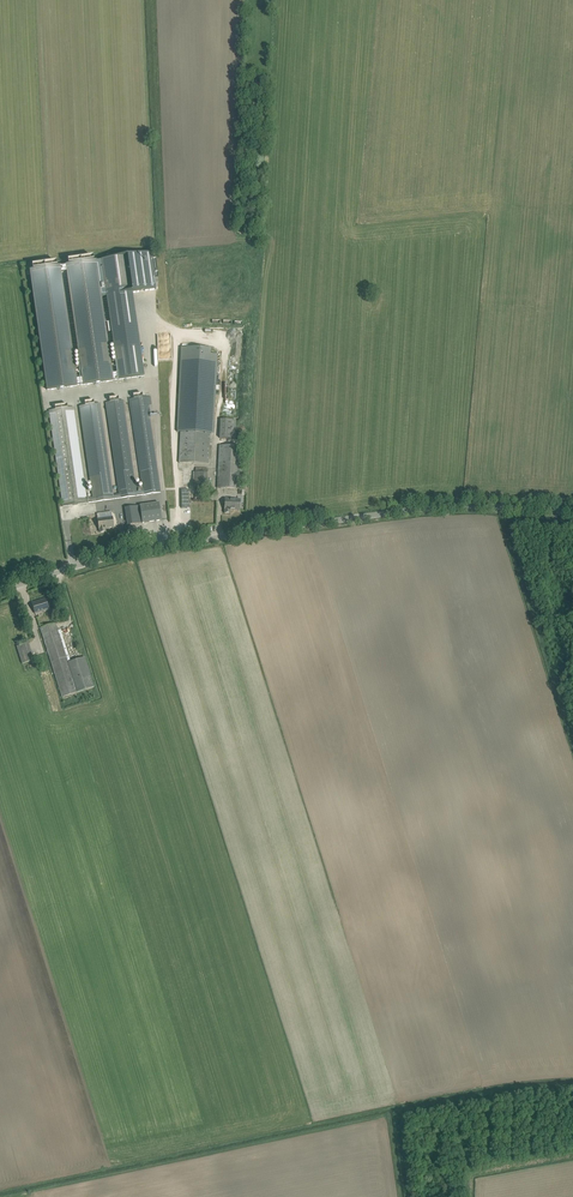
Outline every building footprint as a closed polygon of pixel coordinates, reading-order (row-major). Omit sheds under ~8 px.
[(126,257),(102,260),(104,278),(106,290),(131,287),(132,293),(156,289),(150,253),(126,257)] [(119,379),(118,373),(111,374),(98,279),(104,278),(102,260),(66,265),(67,272),(84,385),(119,379)] [(67,272),(66,265),(59,266),(31,270),(48,390),(76,386),(84,385),(83,378),(75,379),(60,273),(67,272)] [(134,352),(133,346),(115,349),(116,355),(118,373),(119,379),(143,376),(140,351),(134,352)] [(177,432),(180,432),(179,463),(208,464),(210,433),(214,433),(217,355),(209,355),(210,349),(181,348),(177,432)] [(143,490),(139,491),(140,495),(160,492),(146,396),(129,399),(143,490)] [(119,494),(115,494),(116,499),(140,495),(139,491),(136,491),(123,400),(106,402),(119,494)] [(94,497),(90,498),(91,502),(116,499),(115,494),(111,495),(98,403),(81,406),(94,497)] [(91,502),(90,498),(87,498),(74,407),(49,411),(62,504),(60,504),(60,506),(63,506),(91,502)] [(220,438),(235,439),(236,420),(221,419),(220,438)] [(217,487),(241,489),(243,447),(219,445),(217,487)] [(196,467),(195,472),(193,472),(193,486),(208,487),(208,472),(208,468),(196,467)] [(225,499),(225,503),(225,509),(225,513),(230,513),(230,511),(230,510),(240,510),(240,499),(225,499)] [(139,506),(142,523),(162,520),(159,503),(139,506)] [(125,508),(127,525),(140,523),(138,506),(125,508)] [(98,520),(98,523),(99,529),(100,532),(105,532),(105,529),(106,529),(106,528),(113,527),(112,517),(98,520)] [(32,603),(35,613),(48,609),(45,599),(32,603)] [(40,628),(42,634),(62,697),(94,687),(84,658),(71,662),(60,630),(58,631),(55,623),(40,628)] [(33,659),(28,642),(17,646),(22,663),(33,659)]
